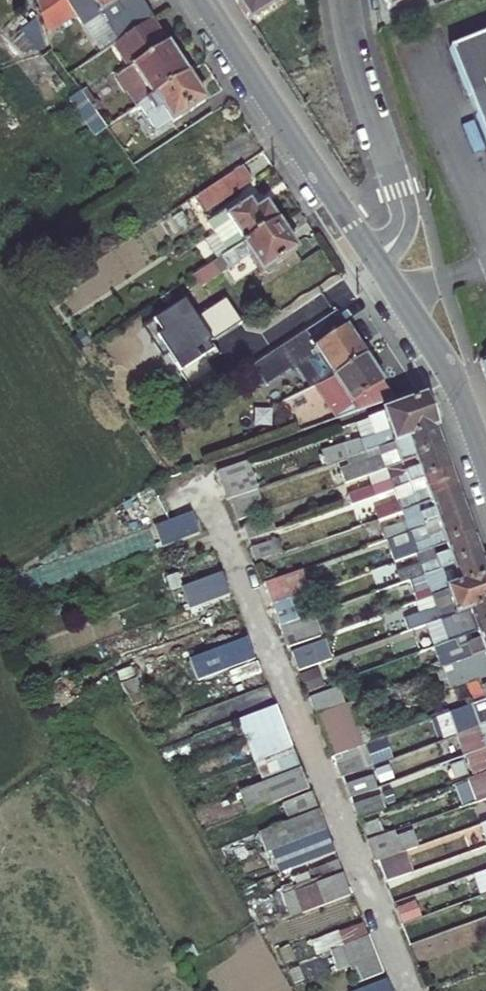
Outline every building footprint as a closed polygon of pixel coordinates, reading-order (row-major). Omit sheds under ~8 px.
[(41,14),(62,0),(37,0),(41,14)] [(141,0),(62,0),(41,14),(46,33),(76,16),(82,26),(100,14),(118,41),(121,39),(152,19),(153,19),(141,0)] [(250,22),(281,1),(280,0),(235,0),(250,22)] [(387,8),(408,0),(384,0),(387,8)] [(100,53),(118,41),(100,14),(82,26),(100,53)] [(152,19),(121,39),(137,63),(167,42),(152,19)] [(485,140),(485,34),(449,48),(485,140)] [(139,106),(188,73),(168,43),(167,42),(137,63),(121,39),(118,41),(100,53),(67,74),(82,92),(94,84),(92,81),(111,68),(117,77),(119,76),(139,106)] [(206,101),(188,73),(139,106),(157,133),(206,101)] [(60,97),(48,82),(38,89),(44,97),(50,104),(60,97)] [(18,114),(44,97),(38,89),(12,106),(18,114)] [(80,92),(69,100),(94,136),(105,128),(80,92)] [(33,138),(29,130),(17,137),(21,145),(33,138)] [(243,166),(234,152),(189,181),(198,195),(243,166)] [(243,166),(198,195),(194,198),(204,212),(252,180),(243,166)] [(224,212),(207,223),(227,254),(277,222),(266,204),(264,205),(259,196),(249,203),(249,202),(227,217),(224,212)] [(202,286),(249,256),(261,274),(296,251),(277,222),(227,254),(195,275),(202,286)] [(196,320),(183,302),(142,329),(161,357),(168,353),(190,387),(212,372),(206,362),(218,354),(211,343),(240,324),(225,301),(196,320)] [(273,374),(288,367),(294,379),(276,389),(283,403),(316,388),(333,379),(366,356),(337,311),(265,358),(273,374)] [(337,418),(393,398),(366,356),(333,379),(316,388),(337,418)] [(273,374),(265,358),(226,383),(234,395),(273,374)] [(360,439),(342,446),(348,460),(379,448),(435,428),(425,398),(354,423),(360,439)] [(381,456),(340,470),(345,484),(368,476),(443,449),(435,428),(379,448),(381,456)] [(368,476),(372,488),(348,496),(351,505),(394,491),(450,471),(443,449),(368,476)] [(256,490),(246,462),(216,471),(226,500),(256,490)] [(374,509),(378,520),(401,512),(458,492),(450,471),(394,491),(398,501),(374,509)] [(401,512),(406,524),(382,532),(385,541),(387,541),(465,513),(458,492),(401,512)] [(265,512),(259,496),(232,506),(238,522),(265,512)] [(190,511),(154,526),(162,546),(199,531),(190,511)] [(389,548),(394,563),(417,554),(473,534),(465,513),(393,539),(395,546),(389,548)] [(274,531),(270,519),(244,527),(248,540),(274,531)] [(417,554),(420,563),(397,571),(401,584),(424,576),(480,556),(473,534),(417,554)] [(393,539),(387,541),(389,548),(395,546),(393,539)] [(282,552),(277,540),(252,549),(256,561),(282,552)] [(428,587),(399,596),(403,607),(432,597),(485,578),(485,572),(480,556),(424,576),(428,587)] [(292,574),(287,560),(258,570),(263,584),(264,584),(292,574)] [(309,593),(302,571),(292,574),(264,584),(272,607),(309,593)] [(223,576),(184,589),(192,612),(231,598),(223,576)] [(436,609),(403,620),(405,623),(407,632),(441,621),(485,605),(485,578),(432,597),(436,609)] [(313,615),(307,598),(274,610),(280,627),(313,615)] [(441,621),(449,643),(485,629),(485,605),(441,621)] [(320,637),(313,615),(280,627),(287,648),(320,637)] [(407,632),(405,623),(397,625),(400,634),(407,632)] [(449,643),(451,651),(438,655),(443,669),(485,653),(485,629),(449,643)] [(196,679),(254,658),(245,636),(187,657),(196,679)] [(324,641),(291,653),(297,672),(331,659),(324,641)] [(446,679),(436,683),(440,694),(478,679),(485,676),(485,653),(443,669),(446,679)] [(143,702),(135,679),(120,685),(132,706),(143,702)] [(345,705),(338,688),(308,698),(315,716),(345,705)] [(453,725),(457,735),(478,727),(485,724),(485,701),(471,706),(475,717),(453,725)] [(324,736),(357,724),(348,704),(345,705),(315,716),(324,736)] [(485,748),(485,724),(478,727),(485,748)] [(284,728),(251,740),(259,761),(292,749),(284,728)] [(474,777),(485,773),(485,748),(465,756),(474,777)] [(301,770),(292,749),(259,761),(268,783),(301,770)] [(367,768),(362,755),(336,765),(341,778),(367,768)] [(309,791),(301,770),(268,783),(240,793),(249,814),(309,791)] [(469,779),(478,802),(479,802),(485,799),(485,773),(474,777),(469,779)] [(376,788),(371,776),(346,785),(351,798),(376,788)] [(318,812),(311,794),(285,804),(291,822),(318,812)] [(384,809),(380,796),(353,805),(357,818),(384,809)] [(325,831),(318,812),(291,822),(259,834),(266,851),(273,849),(325,831)] [(325,831),(273,849),(283,872),(335,854),(325,831)] [(418,847),(412,831),(395,837),(393,832),(367,842),(375,862),(377,861),(405,852),(418,847)] [(412,873),(405,852),(377,861),(385,882),(412,873)] [(342,875),(337,861),(311,871),(316,885),(342,875)] [(342,875),(316,885),(295,892),(303,914),(350,897),(342,875)] [(338,936),(343,948),(369,939),(364,926),(338,936)] [(377,959),(369,939),(343,948),(351,969),(377,959)] [(351,969),(343,948),(335,951),(342,972),(351,969)] [(383,974),(377,959),(351,969),(357,984),(383,974)] [(351,990),(391,990),(385,977),(351,990)]
